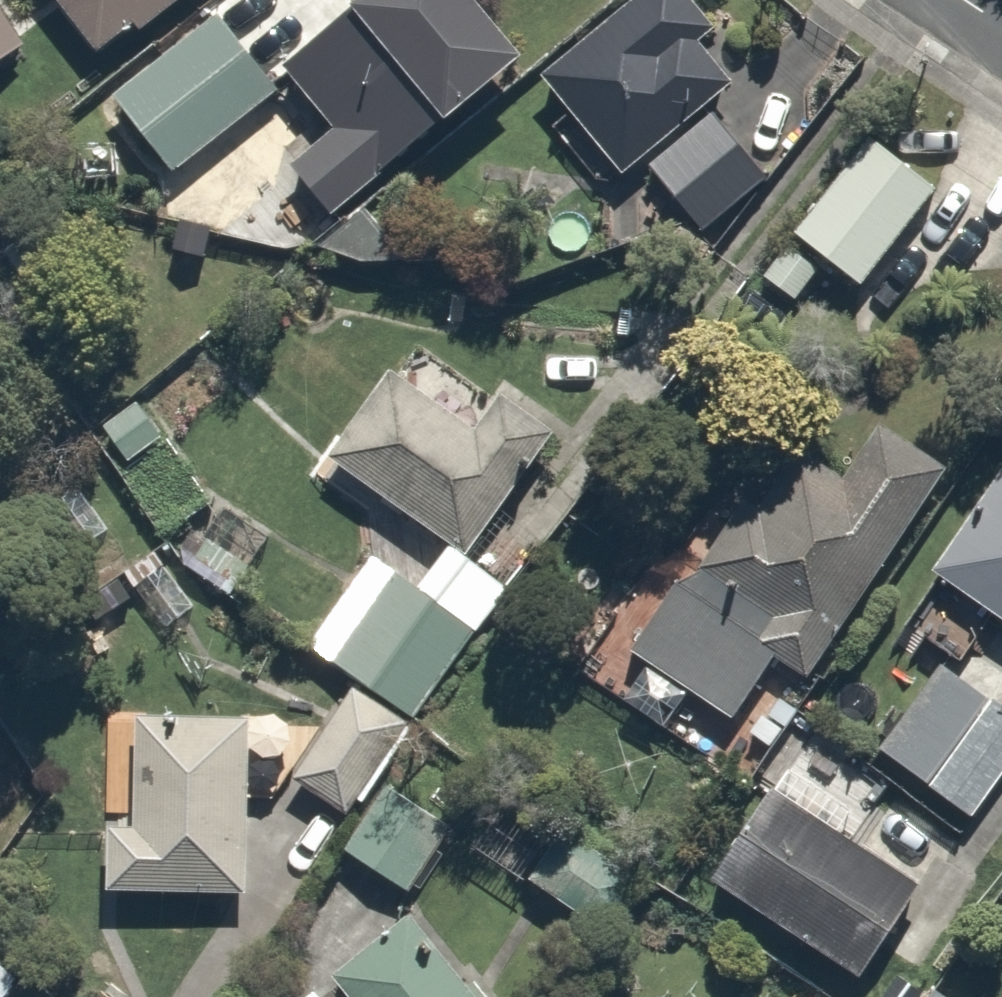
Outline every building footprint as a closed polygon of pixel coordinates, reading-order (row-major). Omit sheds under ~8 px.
[(83,45),(117,17),(130,32),(169,0),(46,0),(83,45)] [(426,113),(505,38),(468,0),(330,0),(324,6),(426,113)] [(692,0),(615,0),(525,89),(609,174),(719,65),(694,40),(713,21),(692,0)] [(270,91),(198,2),(87,93),(159,181),(270,91)] [(426,113),(324,6),(259,68),(316,128),(270,173),(314,219),(426,113)] [(0,25),(0,53),(12,45),(0,25)] [(758,170),(706,104),(637,159),(689,224),(758,170)] [(931,183),(849,124),(742,270),(791,305),(821,264),(854,288),(931,183)] [(387,353),(316,456),(432,536),(403,578),(391,570),(327,661),(406,716),(523,548),(470,512),(540,411),(497,381),(475,413),(387,353)] [(818,617),(926,465),(863,420),(832,465),(791,436),(741,507),(731,500),(693,555),(765,606),(744,634),(763,648),(804,677),(837,630),(818,617)] [(893,620),(953,658),(981,614),(1001,628),(1001,452),(893,620)] [(763,648),(662,577),(615,644),(632,658),(716,716),(763,648)] [(1001,763),(1001,702),(931,651),(866,743),(965,814),(1001,763)] [(229,889),(236,708),(127,704),(123,825),(97,824),(95,884),(229,889)] [(409,896),(451,832),(376,783),(334,847),(409,896)] [(908,878),(761,785),(700,881),(848,974),(908,878)] [(469,971),(385,899),(318,978),(338,995),(335,996),(479,996),(469,971)] [(0,949),(0,987),(19,966),(0,949)] [(807,988),(801,996),(820,996),(807,988)]
